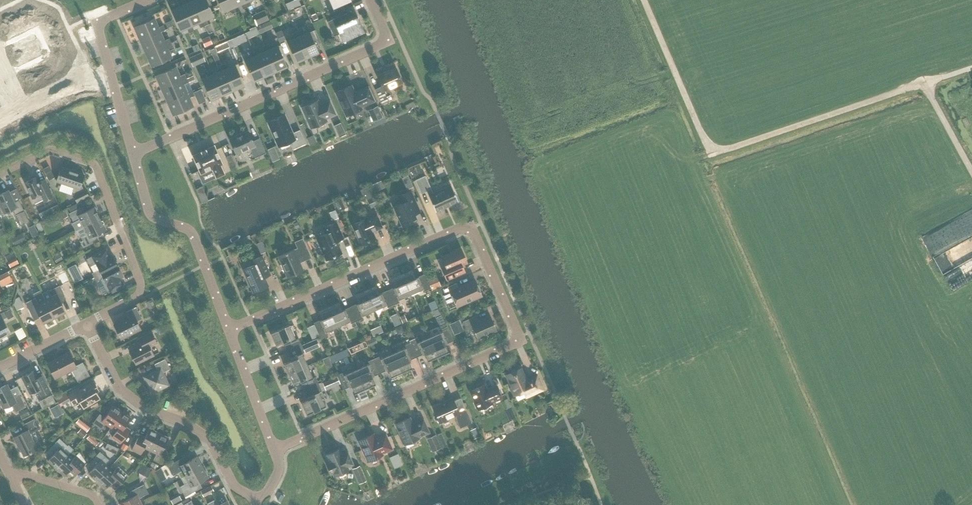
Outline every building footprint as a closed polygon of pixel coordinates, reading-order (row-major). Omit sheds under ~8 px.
[(193,1),(204,26),(205,26),(208,24),(206,19),(213,15),(206,0),(195,0),(193,1)] [(233,6),(231,0),(217,0),(222,11),(229,8),(232,14),(236,12),(234,6),(233,6)] [(247,7),(244,0),(231,0),(233,6),(234,6),(240,3),(243,9),(247,7)] [(200,28),(204,26),(193,1),(182,6),(191,25),(198,22),(200,28)] [(189,33),(194,31),(191,25),(182,6),(171,11),(180,30),(187,27),(189,33)] [(264,10),(259,12),(264,22),(268,20),(266,15),(264,10)] [(342,41),(364,32),(357,17),(349,20),(346,14),(327,22),(334,36),(339,34),(342,41)] [(140,40),(160,32),(165,30),(163,25),(158,27),(154,18),(134,27),(140,40)] [(208,24),(205,26),(208,33),(214,31),(210,23),(209,24),(208,24)] [(262,24),(256,26),(259,34),(265,31),(263,27),(262,24)] [(281,30),(275,33),(279,42),(285,40),(283,34),(282,33),(281,30)] [(300,30),(296,32),(307,57),(318,52),(309,32),(302,35),(300,30)] [(160,32),(140,40),(146,54),(171,43),(169,38),(164,41),(160,32)] [(295,62),(307,57),(296,32),(291,34),(294,39),(287,42),(295,62)] [(206,38),(201,40),(204,47),(212,44),(209,36),(207,37),(206,38)] [(235,38),(228,41),(231,47),(237,44),(235,38)] [(167,49),(173,47),(171,43),(146,54),(152,67),(171,58),(167,49)] [(220,44),(214,47),(214,48),(216,53),(218,58),(224,55),(222,50),(220,44)] [(268,44),(264,46),(266,51),(275,71),(286,66),(278,46),(271,49),(268,44)] [(214,48),(210,50),(214,60),(218,58),(216,53),(214,48)] [(264,76),(275,71),(266,51),(260,54),(257,49),(253,51),(264,76)] [(253,81),(264,76),(253,51),(249,52),(251,58),(244,61),(253,81)] [(205,61),(201,52),(188,58),(192,66),(205,61)] [(224,70),(232,90),(244,85),(235,65),(228,68),(226,63),(221,65),(224,70)] [(156,76),(161,89),(187,78),(185,74),(179,76),(175,67),(156,76)] [(224,70),(217,73),(215,68),(210,69),(221,95),(232,90),(224,70)] [(388,90),(402,83),(396,68),(377,76),(381,86),(375,89),(381,104),(392,99),(388,90)] [(210,99),(221,95),(210,69),(206,71),(209,77),(202,80),(210,99)] [(188,82),(187,78),(161,89),(167,102),(187,94),(187,93),(183,85),(188,82)] [(355,94),(351,86),(336,92),(346,116),(361,109),(360,107),(374,101),(368,87),(357,92),(357,93),(355,94)] [(198,91),(193,93),(194,95),(196,99),(204,96),(201,89),(198,90),(198,91)] [(193,93),(192,91),(187,93),(187,94),(167,102),(173,116),(193,107),(189,98),(194,95),(193,93)] [(319,106),(317,101),(302,107),(311,128),(326,121),(325,119),(334,114),(329,102),(319,106)] [(382,117),(377,106),(368,110),(372,121),(382,117)] [(292,133),(284,115),(268,122),(279,147),(290,142),(293,150),(306,144),(299,130),(292,133)] [(253,141),(248,131),(229,139),(236,155),(250,149),(254,158),(266,153),(259,138),(253,141)] [(310,136),(306,138),(309,145),(316,142),(313,135),(311,135),(310,136)] [(222,164),(214,146),(192,155),(200,174),(212,169),(216,178),(224,174),(220,165),(222,164)] [(421,171),(418,165),(408,169),(412,176),(421,171)] [(77,202),(88,197),(85,190),(84,191),(81,184),(84,175),(61,167),(56,181),(74,187),(72,191),(75,196),(74,196),(77,202)] [(51,171),(45,174),(49,181),(54,178),(53,175),(52,174),(51,171)] [(421,194),(427,191),(436,211),(458,202),(451,186),(433,194),(425,175),(415,180),(421,194)] [(36,177),(24,183),(32,199),(34,204),(43,200),(44,202),(53,198),(44,178),(38,181),(36,177)] [(412,186),(409,179),(403,181),(406,189),(412,186)] [(13,210),(20,225),(29,221),(18,200),(13,202),(8,191),(0,194),(0,204),(4,214),(13,210)] [(402,226),(398,227),(398,228),(416,220),(414,215),(420,212),(410,191),(398,196),(402,204),(394,207),(402,226)] [(205,194),(199,197),(201,203),(208,200),(207,199),(207,198),(205,194)] [(373,196),(367,199),(371,208),(379,205),(377,201),(375,196),(373,196)] [(77,203),(68,207),(68,208),(71,213),(69,214),(73,222),(72,222),(71,223),(75,230),(78,228),(83,226),(95,219),(99,217),(94,207),(83,213),(81,211),(80,208),(77,203)] [(366,219),(352,225),(361,244),(375,238),(372,232),(382,228),(377,215),(366,219)] [(75,230),(79,238),(81,237),(83,241),(80,242),(83,247),(97,241),(94,235),(105,230),(99,217),(95,219),(83,226),(78,228),(75,230)] [(326,233),(316,237),(326,260),(341,253),(336,241),(343,238),(336,222),(323,227),(326,233)] [(34,225),(28,228),(32,237),(39,234),(38,232),(36,229),(34,225)] [(18,235),(16,236),(20,244),(26,241),(22,233),(21,234),(18,235)] [(285,254),(278,257),(287,277),(302,270),(299,263),(310,257),(302,239),(295,242),(298,248),(287,253),(286,252),(285,253),(285,254)] [(98,253),(86,259),(90,267),(93,273),(92,273),(94,278),(117,266),(108,248),(98,253)] [(461,249),(441,257),(445,266),(441,267),(446,279),(464,272),(461,265),(467,262),(461,249)] [(952,253),(937,261),(947,281),(962,273),(952,253)] [(62,260),(59,254),(53,257),(56,264),(62,260)] [(11,265),(19,261),(17,256),(9,260),(11,265)] [(243,269),(253,292),(268,286),(264,277),(270,274),(262,256),(250,261),(252,265),(243,269)] [(117,266),(94,278),(96,282),(101,280),(104,286),(108,292),(124,284),(120,278),(123,277),(117,266)] [(66,276),(62,267),(55,271),(59,280),(66,276)] [(415,278),(412,270),(402,275),(410,294),(423,289),(424,291),(430,289),(424,274),(415,278)] [(1,287),(12,281),(7,272),(0,275),(0,286),(1,287)] [(398,300),(410,294),(402,275),(392,279),(395,287),(387,290),(393,305),(399,302),(398,300)] [(438,280),(429,284),(432,290),(441,286),(440,284),(439,282),(438,280)] [(457,307),(466,303),(472,301),(471,300),(481,295),(475,282),(458,289),(456,283),(442,289),(445,296),(443,297),(446,303),(453,299),(457,307)] [(48,291),(42,294),(45,301),(54,318),(65,312),(59,300),(64,297),(59,286),(49,291),(48,291)] [(386,305),(387,308),(393,305),(387,290),(379,294),(376,286),(365,291),(374,311),(386,305)] [(35,298),(25,303),(31,314),(37,311),(39,316),(43,324),(54,318),(45,301),(42,294),(40,290),(33,293),(35,298)] [(362,316),(374,311),(365,291),(355,296),(358,303),(350,307),(357,321),(363,318),(362,316)] [(15,298),(13,304),(16,310),(24,306),(21,300),(20,300),(19,297),(15,298)] [(154,306),(151,299),(145,302),(148,309),(154,306)] [(342,310),(339,303),(329,307),(337,327),(349,321),(351,324),(357,321),(350,307),(342,310)] [(140,329),(136,321),(142,319),(136,307),(125,312),(128,319),(114,326),(121,338),(140,329)] [(325,332),(337,327),(329,307),(318,312),(322,319),(313,323),(317,331),(319,336),(321,340),(328,337),(325,332)] [(6,311),(4,312),(5,314),(7,317),(7,319),(13,316),(10,309),(8,310),(6,311)] [(435,310),(432,311),(435,317),(441,314),(438,309),(436,309),(435,310)] [(8,334),(1,320),(7,317),(5,314),(4,312),(0,314),(0,338),(8,334)] [(473,329),(477,339),(497,331),(490,316),(478,321),(475,316),(463,322),(467,332),(473,329)] [(459,319),(449,324),(454,335),(464,330),(460,323),(459,319)] [(283,342),(287,352),(301,345),(298,338),(296,339),(289,325),(270,333),(275,346),(283,342)] [(440,329),(441,332),(429,337),(438,357),(448,352),(445,345),(453,341),(447,326),(440,329)] [(149,347),(156,343),(151,333),(139,339),(142,345),(129,351),(135,364),(153,355),(149,347)] [(424,354),(428,361),(438,357),(429,337),(417,343),(416,340),(410,343),(416,357),(424,354)] [(408,361),(416,357),(410,343),(404,346),(405,348),(393,354),(401,373),(412,368),(408,361)] [(283,364),(288,374),(307,366),(302,354),(304,352),(301,345),(287,352),(291,361),(283,364)] [(77,382),(89,376),(83,362),(75,366),(68,352),(59,357),(59,358),(47,364),(55,379),(71,370),(77,382)] [(332,355),(329,357),(332,363),(339,360),(336,354),(334,355),(332,355)] [(388,370),(391,378),(401,373),(393,354),(381,359),(379,356),(373,359),(380,374),(388,370)] [(168,385),(162,373),(170,369),(165,359),(154,364),(157,370),(144,377),(152,393),(168,385)] [(372,377),(380,374),(373,359),(367,362),(368,364),(356,370),(365,389),(375,385),(372,377)] [(300,381),(304,390),(318,384),(315,377),(313,378),(307,366),(288,374),(292,384),(300,381)] [(526,381),(521,369),(506,375),(512,388),(510,388),(514,396),(523,392),(526,397),(542,390),(536,376),(526,381)] [(355,394),(365,389),(356,370),(344,375),(343,373),(337,376),(343,390),(351,386),(355,394)] [(30,394),(38,390),(41,396),(50,391),(44,380),(39,382),(33,371),(21,377),(30,394)] [(328,380),(322,383),(325,390),(331,387),(330,385),(329,383),(328,380)] [(67,395),(73,404),(79,400),(83,408),(99,399),(96,392),(98,391),(93,382),(80,390),(79,388),(67,395)] [(3,408),(11,404),(16,412),(26,407),(19,394),(13,397),(7,384),(0,388),(0,403),(3,408)] [(319,392),(322,391),(318,384),(304,390),(308,399),(300,403),(306,415),(325,406),(319,392)] [(486,391),(483,385),(470,391),(475,402),(474,404),(476,408),(478,408),(478,409),(491,404),(491,403),(501,398),(496,386),(486,391)] [(58,397),(56,398),(61,406),(70,400),(67,395),(66,395),(65,393),(63,394),(58,397)] [(49,396),(45,398),(49,405),(55,402),(52,395),(50,396),(49,396)] [(465,408),(458,412),(452,399),(433,407),(439,423),(454,416),(460,428),(472,423),(465,408)] [(49,408),(54,417),(63,413),(59,404),(49,408)] [(105,424),(111,428),(122,411),(113,405),(104,417),(100,414),(93,424),(101,429),(105,424)] [(99,406),(95,409),(100,413),(105,407),(102,405),(101,405),(99,406)] [(18,412),(21,418),(28,415),(25,409),(18,412)] [(131,418),(122,411),(111,428),(116,432),(112,437),(120,443),(127,433),(122,430),(131,418)] [(423,420),(412,425),(409,418),(395,424),(401,436),(399,436),(402,443),(404,443),(405,444),(418,438),(418,437),(428,433),(423,420)] [(37,449),(30,434),(40,429),(35,419),(22,425),(26,431),(13,437),(17,444),(18,444),(24,456),(37,449)] [(89,427),(83,422),(79,427),(86,432),(89,427)] [(480,435),(476,427),(471,429),(473,435),(474,435),(475,437),(480,435)] [(81,428),(77,433),(83,438),(86,434),(83,431),(82,430),(81,428)] [(144,448),(150,451),(159,433),(149,428),(145,437),(139,434),(132,449),(141,454),(144,448)] [(162,451),(169,438),(159,433),(150,451),(156,454),(153,460),(162,465),(167,454),(162,451)] [(101,445),(98,443),(98,442),(89,434),(86,438),(95,445),(99,448),(101,445)] [(386,435),(375,440),(373,434),(358,440),(364,453),(363,454),(365,459),(366,459),(368,461),(382,455),(382,454),(392,449),(386,435)] [(440,447),(435,435),(426,438),(431,451),(440,447)] [(47,460),(56,468),(68,455),(68,454),(73,449),(68,444),(67,445),(59,438),(47,452),(51,456),(47,460)] [(348,453),(342,456),(339,449),(325,455),(328,462),(326,463),(331,474),(333,473),(334,476),(348,470),(347,467),(353,465),(348,453)] [(76,456),(73,459),(68,455),(56,468),(64,476),(68,471),(73,476),(84,463),(83,463),(85,462),(80,454),(79,452),(76,456)] [(89,473),(97,481),(109,467),(105,464),(109,460),(100,452),(88,464),(93,469),(89,473)] [(402,463),(399,456),(391,459),(394,467),(402,463)] [(182,471),(185,477),(202,467),(196,457),(183,464),(180,459),(168,466),(173,476),(182,471)] [(158,465),(151,462),(149,467),(155,470),(158,465)] [(140,468),(138,472),(140,473),(141,471),(149,475),(152,469),(148,467),(142,464),(140,468)] [(363,474),(359,465),(352,468),(356,477),(363,474)] [(118,467),(114,471),(109,467),(97,481),(106,489),(110,484),(114,488),(127,474),(118,467)] [(195,485),(208,477),(202,467),(185,477),(188,482),(179,487),(185,497),(198,490),(195,485)] [(120,504),(140,504),(142,504),(139,498),(148,493),(144,484),(130,492),(132,497),(119,504),(120,504)] [(211,485),(200,491),(203,497),(214,491),(211,485)]
